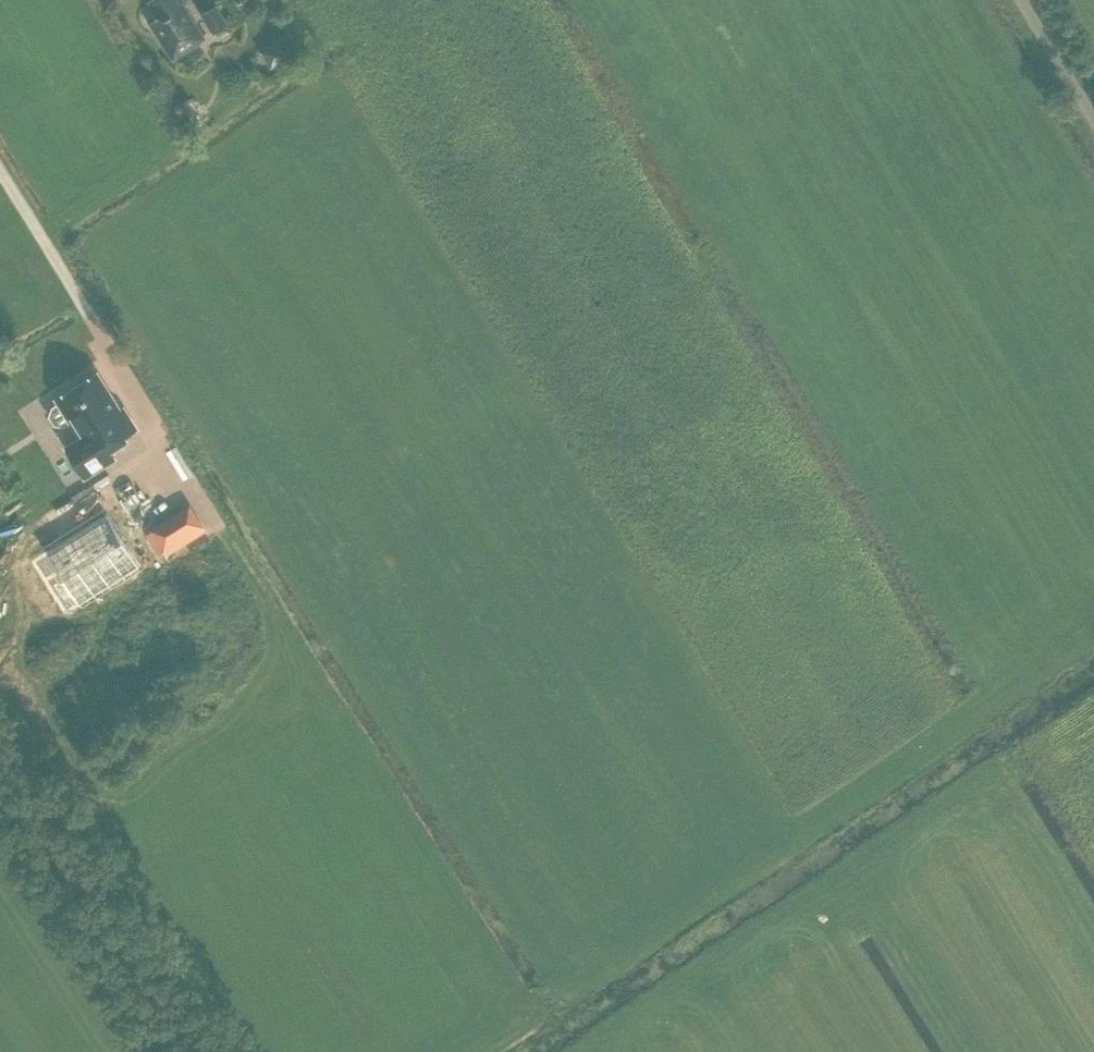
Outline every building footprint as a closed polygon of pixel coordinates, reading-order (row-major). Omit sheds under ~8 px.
[(173,58),(205,38),(182,2),(180,4),(178,0),(150,0),(161,16),(150,23),(173,58)] [(229,23),(216,3),(200,14),(213,34),(229,23)] [(278,42),(262,51),(272,69),(288,59),(278,42)] [(52,405),(48,414),(54,424),(65,425),(70,422),(79,437),(64,446),(84,478),(116,458),(112,452),(130,441),(127,438),(138,429),(124,405),(121,407),(98,370),(73,386),(71,385),(62,391),(61,393),(55,397),(57,402),(52,405)] [(211,511),(191,520),(205,554),(226,545),(211,511)] [(107,513),(46,553),(79,605),(140,566),(107,513)] [(166,519),(150,530),(170,559),(186,549),(166,519)] [(9,535),(0,520),(0,541),(9,535)]
